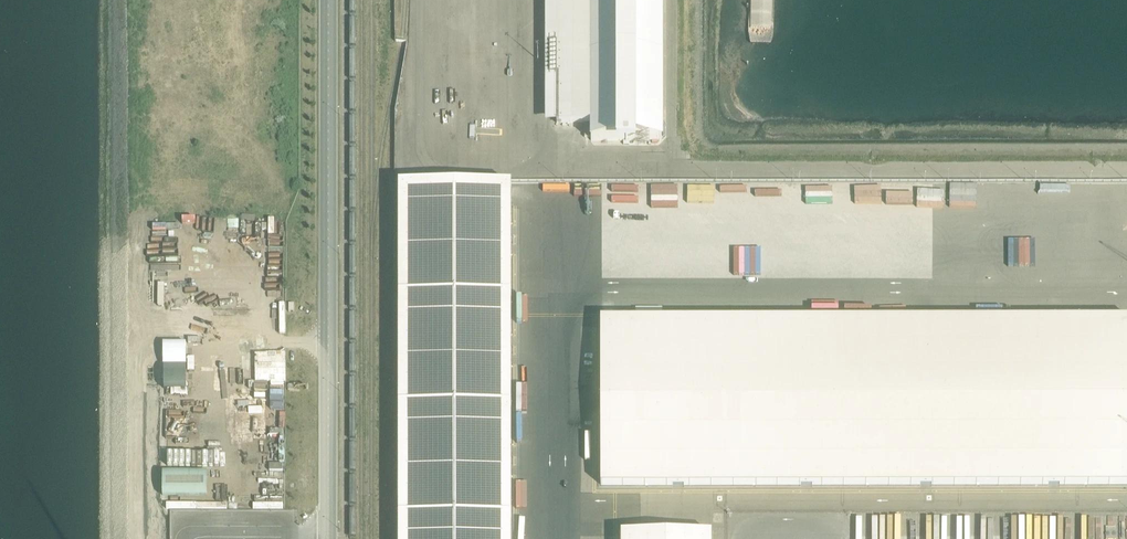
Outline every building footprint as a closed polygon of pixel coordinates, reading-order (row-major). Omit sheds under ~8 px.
[(544,22),(544,89),(556,90),(556,130),(589,131),(589,148),(660,148),(661,0),(556,0),(556,23),(544,22)] [(1126,272),(1126,182),(601,180),(600,271),(1126,272)] [(515,183),(398,183),(397,538),(514,538),(515,183)] [(599,322),(599,488),(1126,487),(1126,321),(599,322)]
